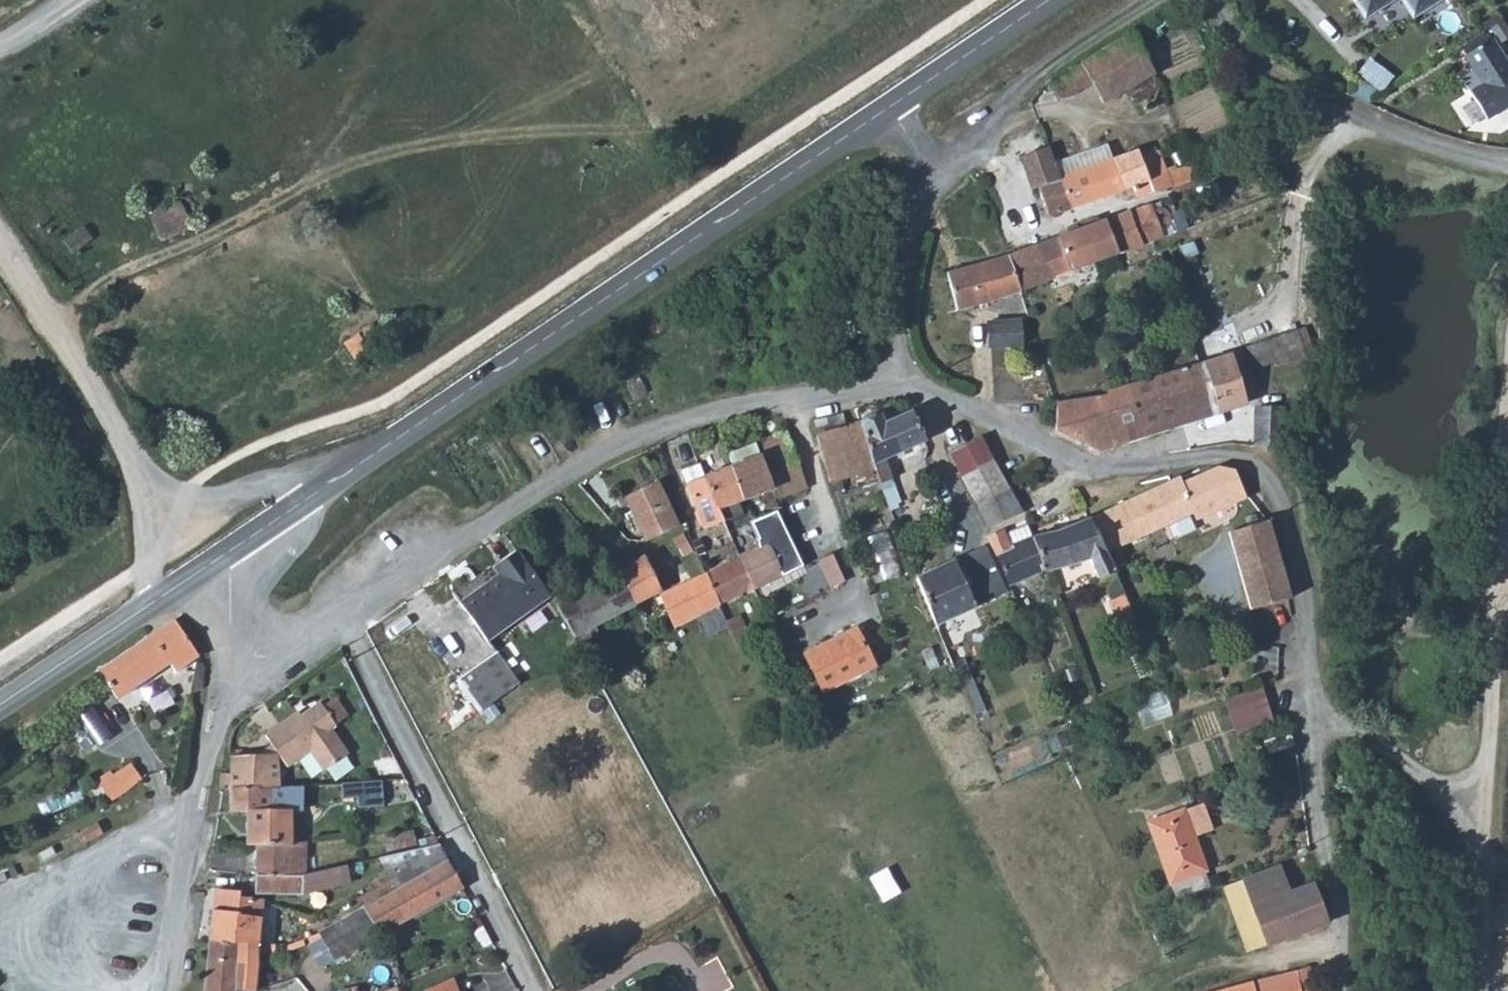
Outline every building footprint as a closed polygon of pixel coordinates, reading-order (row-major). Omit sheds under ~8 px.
[(1365,12),(1384,0),(1358,0),(1365,12)] [(1431,2),(1430,0),(1415,0),(1409,4),(1414,12),(1431,2)] [(1133,36),(1083,63),(1047,85),(1056,100),(1076,95),(1092,86),(1102,104),(1155,74),(1133,36)] [(1469,88),(1486,116),(1507,102),(1507,62),(1492,36),(1465,53),(1475,70),(1489,61),(1495,72),(1482,80),(1469,88)] [(1475,70),(1482,80),(1495,72),(1489,61),(1475,70)] [(1048,149),(1040,127),(1013,136),(1014,137),(1021,158),(1048,149)] [(1109,141),(1052,160),(1069,209),(1135,189),(1138,198),(1153,193),(1140,154),(1139,147),(1114,156),(1109,141)] [(1049,215),(1069,209),(1052,160),(1050,156),(1048,149),(1021,158),(1032,189),(1039,187),(1049,215)] [(1140,154),(1153,193),(1171,185),(1159,151),(1140,154)] [(152,216),(166,237),(193,221),(179,199),(152,216)] [(1153,204),(1147,205),(1141,208),(1108,220),(1119,253),(1149,244),(1176,232),(1171,213),(1170,211),(1167,207),(1162,205),(1159,204),(1153,204)] [(1074,271),(1119,253),(1108,220),(1060,238),(1074,271)] [(1074,271),(1060,238),(1036,247),(1050,280),(1074,271)] [(1008,257),(1019,291),(1050,280),(1036,247),(1008,257)] [(1019,291),(1008,257),(996,259),(971,266),(947,274),(957,310),(967,308),(993,300),(1019,291)] [(987,322),(989,349),(1022,346),(1020,321),(987,322)] [(343,340),(358,362),(383,346),(367,323),(343,340)] [(1296,359),(1305,356),(1305,354),(1298,330),(1266,340),(1273,365),(1296,359)] [(1247,372),(1273,365),(1266,340),(1239,348),(1247,372)] [(1228,353),(1202,361),(1219,413),(1244,405),(1228,353)] [(1202,361),(1163,372),(1181,425),(1219,413),(1202,361)] [(1142,437),(1181,425),(1163,372),(1125,384),(1142,437)] [(1123,443),(1142,437),(1125,384),(1106,389),(1106,390),(1123,443)] [(1055,428),(1102,450),(1123,443),(1106,390),(1056,404),(1055,428)] [(1253,445),(1274,448),(1283,411),(1256,408),(1253,445)] [(846,488),(880,476),(860,422),(858,415),(850,418),(852,423),(847,425),(843,413),(812,423),(817,437),(816,437),(832,479),(836,478),(838,486),(844,485),(846,488)] [(860,422),(880,476),(890,505),(896,503),(895,499),(899,498),(885,456),(913,446),(922,442),(909,414),(883,422),(880,415),(877,416),(873,413),(864,416),(860,422)] [(759,456),(705,477),(724,521),(725,524),(743,516),(738,503),(771,491),(774,500),(807,487),(785,432),(755,444),(759,456)] [(1217,447),(1229,445),(1225,432),(1214,436),(1217,447)] [(957,449),(967,468),(991,456),(980,437),(957,449)] [(967,468),(985,501),(1009,488),(991,456),(967,468)] [(724,521),(705,477),(700,465),(681,472),(705,529),(724,521)] [(1180,478),(1089,518),(1113,570),(1126,564),(1118,548),(1195,513),(1196,517),(1244,495),(1239,480),(1235,472),(1219,467),(1182,484),(1180,478)] [(679,526),(657,480),(626,498),(646,542),(679,526)] [(1022,512),(1009,488),(985,501),(996,523),(1022,512)] [(803,566),(775,511),(748,524),(759,546),(739,556),(753,589),(779,575),(781,578),(803,566)] [(1090,556),(1099,578),(1113,572),(1113,570),(1089,518),(1057,531),(1031,538),(1043,570),(1060,566),(1077,561),(1090,556)] [(1250,609),(1288,600),(1267,522),(1229,532),(1250,609)] [(988,541),(1011,592),(1013,596),(1047,583),(1043,570),(1031,538),(1026,524),(988,538),(988,541)] [(879,580),(902,576),(894,535),(871,539),(879,580)] [(549,544),(524,564),(537,586),(564,564),(549,544)] [(952,664),(976,723),(987,718),(947,620),(1005,595),(985,547),(959,557),(915,576),(952,664)] [(840,553),(824,559),(834,587),(850,581),(840,553)] [(524,564),(517,554),(492,570),(497,578),(458,604),(482,640),(545,598),(537,586),(524,564)] [(619,572),(557,606),(574,637),(658,589),(643,555),(618,570),(619,572)] [(718,607),(753,589),(739,556),(702,573),(718,607)] [(691,619),(718,607),(702,573),(658,593),(674,627),(676,626),(691,619)] [(1122,626),(1135,620),(1124,595),(1111,601),(1122,626)] [(151,634),(171,663),(176,670),(198,656),(174,618),(151,634)] [(739,618),(726,624),(737,650),(751,644),(739,618)] [(803,650),(822,691),(874,666),(855,626),(803,650)] [(171,663),(151,634),(99,670),(117,698),(171,663)] [(451,679),(475,714),(515,686),(491,652),(451,679)] [(1173,666),(1178,688),(1222,677),(1219,664),(1197,669),(1194,660),(1173,666)] [(1140,698),(1147,724),(1178,716),(1171,690),(1140,698)] [(1241,706),(1248,728),(1272,721),(1264,698),(1241,706)] [(297,712),(264,734),(279,754),(286,765),(307,752),(320,770),(345,753),(327,727),(333,723),(318,701),(298,715),(297,712)] [(98,704),(80,715),(90,731),(108,719),(98,704)] [(99,742),(106,753),(112,749),(114,753),(131,742),(119,725),(104,735),(105,738),(99,742)] [(1265,742),(1269,754),(1293,747),(1288,734),(1265,742)] [(270,788),(268,755),(255,755),(231,756),(230,788),(270,788)] [(111,801),(133,784),(141,779),(131,764),(111,776),(110,775),(103,779),(107,784),(101,788),(110,801),(111,801)] [(347,782),(348,803),(387,801),(386,780),(347,782)] [(338,814),(338,785),(312,786),(312,817),(338,814)] [(293,787),(292,787),(270,788),(230,788),(229,812),(246,813),(245,843),(257,843),(282,842),(292,841),(293,787)] [(1202,872),(1205,871),(1184,808),(1148,820),(1173,899),(1207,887),(1202,872)] [(95,822),(79,831),(84,843),(101,834),(95,822)] [(292,841),(292,852),(303,852),(303,840),(292,841)] [(257,843),(257,873),(302,875),(303,874),(303,852),(292,852),(292,841),(282,842),(257,843)] [(396,889),(448,860),(438,842),(378,856),(396,889)] [(334,958),(462,886),(448,860),(396,889),(320,932),(334,958)] [(352,881),(348,864),(303,874),(302,875),(257,873),(257,890),(299,894),(352,881)] [(1242,879),(1252,906),(1265,943),(1326,922),(1312,884),(1288,893),(1279,866),(1242,879)] [(214,890),(208,942),(258,943),(263,901),(240,899),(240,893),(214,890)] [(1244,950),(1265,943),(1252,906),(1231,913),(1244,950)] [(208,942),(203,990),(232,990),(232,989),(253,990),(258,943),(208,942)] [(1320,988),(1314,989),(1308,968),(1221,990),(1321,990),(1320,988)]
